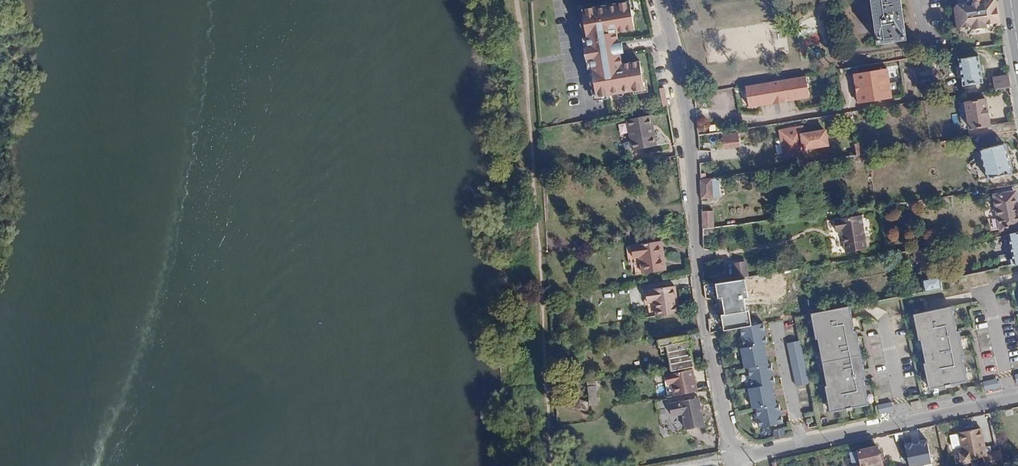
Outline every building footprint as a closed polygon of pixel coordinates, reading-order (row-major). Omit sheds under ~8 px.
[(591,6),(581,8),(583,17),(595,86),(597,95),(605,93),(636,88),(645,87),(644,78),(642,66),(623,69),(617,31),(635,27),(632,8),(630,0),(628,0),(622,1),(591,6)] [(875,43),(904,38),(899,0),(869,0),(875,43)] [(1000,22),(997,0),(970,0),(969,0),(964,0),(964,1),(955,2),(953,6),(956,28),(961,27),(967,33),(972,25),(985,23),(990,29),(995,23),(1000,22)] [(581,8),(591,6),(590,2),(577,5),(579,17),(583,17),(581,8)] [(956,59),(962,94),(976,92),(974,85),(981,83),(976,55),(956,59)] [(884,63),(851,70),(857,103),(890,97),(884,63)] [(805,74),(745,84),(748,104),(808,95),(805,74)] [(996,89),(1009,87),(1007,75),(995,78),(996,89)] [(648,77),(644,78),(645,87),(636,88),(637,92),(650,90),(648,77)] [(597,95),(595,86),(592,87),(594,100),(606,98),(605,93),(597,95)] [(973,136),(989,133),(988,124),(984,100),(964,103),(968,129),(972,129),(973,136)] [(633,149),(656,145),(651,115),(628,118),(633,149)] [(993,133),(1015,129),(1014,119),(988,124),(989,133),(993,133)] [(799,126),(779,129),(783,155),(830,148),(828,128),(800,132),(799,126)] [(723,148),(740,148),(740,133),(723,133),(723,148)] [(996,145),(993,133),(989,133),(973,136),(968,136),(969,140),(973,139),(977,142),(987,179),(1011,171),(1003,144),(996,145)] [(864,154),(862,142),(855,144),(857,155),(864,154)] [(700,178),(700,198),(710,197),(709,177),(700,178)] [(1017,227),(1017,214),(1014,194),(995,197),(1001,231),(1017,227)] [(701,211),(702,229),(712,227),(712,210),(701,211)] [(862,215),(840,219),(845,253),(868,249),(862,215)] [(1017,261),(1017,233),(1006,235),(1011,258),(1006,259),(1007,263),(1017,261)] [(650,268),(668,265),(666,252),(669,252),(667,236),(639,241),(640,253),(648,252),(650,268)] [(934,255),(934,250),(932,245),(910,250),(912,258),(934,255)] [(905,250),(893,252),(894,262),(906,259),(905,250)] [(643,269),(650,268),(648,252),(640,253),(643,269)] [(1017,278),(1017,261),(1007,263),(997,266),(1000,282),(1017,278)] [(746,262),(734,264),(737,279),(748,277),(746,262)] [(940,287),(942,294),(1000,282),(997,266),(939,278),(940,287)] [(924,291),(932,289),(940,287),(939,278),(938,274),(922,278),(924,291)] [(746,279),(717,284),(720,297),(723,296),(727,315),(722,316),(724,329),(738,327),(752,325),(750,309),(747,310),(745,299),(749,298),(746,279)] [(656,302),(659,316),(679,312),(677,297),(678,297),(677,285),(647,290),(649,302),(656,302)] [(922,361),(928,386),(945,383),(945,385),(950,383),(950,382),(965,378),(960,353),(962,353),(956,328),(955,329),(949,304),(912,312),(917,337),(919,337),(924,361),(922,361)] [(824,386),(829,411),(846,408),(846,410),(852,409),(851,407),(867,404),(862,378),(864,378),(855,331),(853,331),(848,306),(810,313),(815,338),(817,338),(826,386),(824,386)] [(753,407),(757,427),(780,423),(776,402),(773,403),(770,384),(773,383),(769,363),(766,363),(762,343),(765,343),(761,323),(752,325),(738,327),(742,347),(739,347),(743,368),(746,367),(750,387),(747,387),(750,408),(753,407)] [(684,335),(656,339),(658,352),(664,352),(667,370),(689,366),(686,348),(689,348),(688,340),(685,340),(684,335)] [(785,343),(795,386),(809,383),(800,340),(785,343)] [(672,395),(694,392),(690,369),(664,373),(665,384),(670,382),(672,395)] [(981,380),(983,388),(997,385),(995,377),(981,380)] [(587,388),(589,402),(590,406),(598,405),(595,387),(587,388)] [(575,399),(573,406),(590,412),(590,406),(589,402),(575,399)] [(681,430),(699,427),(695,399),(666,403),(668,415),(679,414),(681,430)] [(878,411),(892,408),(890,399),(876,402),(878,411)] [(957,433),(959,441),(980,437),(978,428),(957,433)] [(980,437),(959,441),(961,452),(982,447),(980,437)] [(904,444),(909,465),(919,465),(932,463),(928,439),(904,444)] [(859,450),(862,465),(881,462),(877,447),(859,450)] [(961,452),(957,453),(960,463),(970,460),(970,459),(980,457),(984,456),(983,453),(982,447),(961,452)] [(854,465),(882,465),(881,462),(862,465),(859,450),(851,452),(854,465)] [(983,453),(984,456),(980,457),(982,465),(997,465),(1002,465),(998,450),(983,453)] [(1000,452),(1003,464),(1011,462),(1008,450),(1000,452)]
